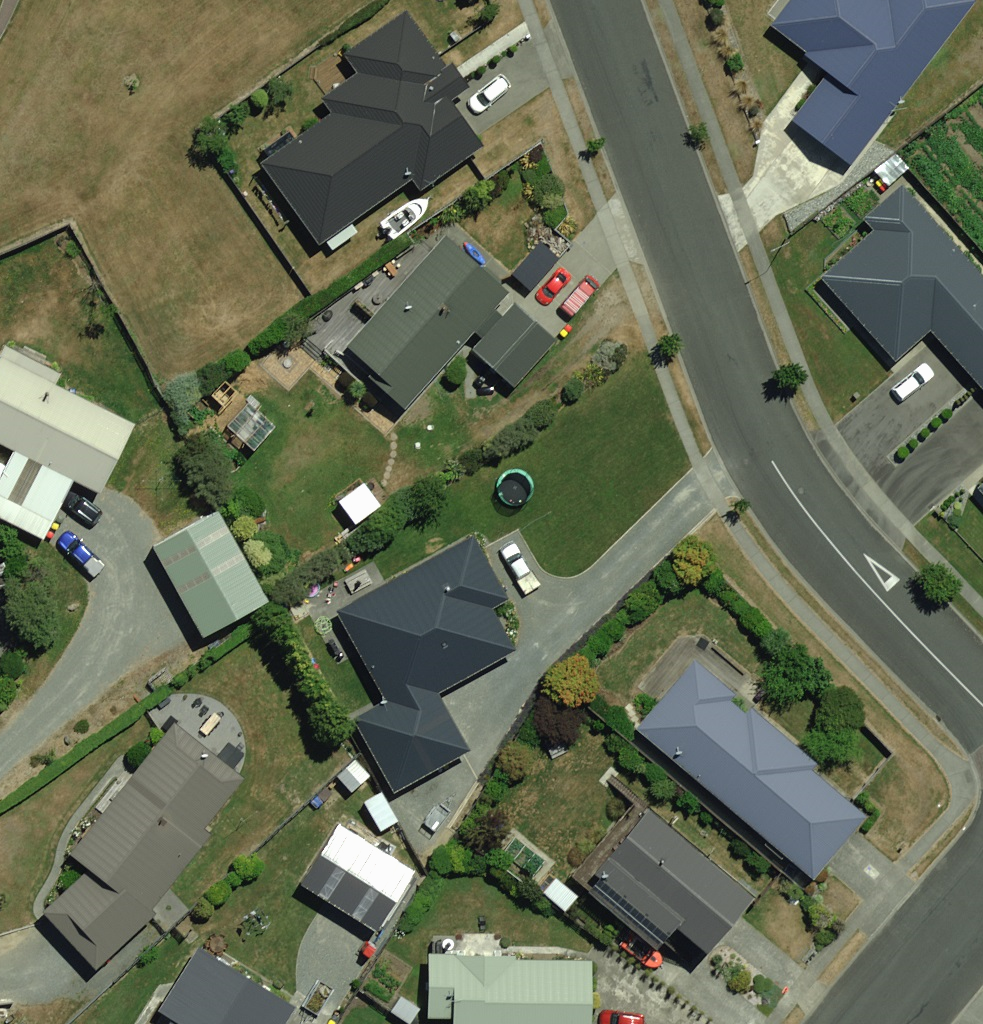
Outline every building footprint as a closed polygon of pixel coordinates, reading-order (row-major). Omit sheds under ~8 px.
[(291,236),(499,113),(431,0),(428,0),(326,61),(358,115),(256,176),(291,236)] [(850,159),(966,0),(777,0),(755,31),(815,74),(786,113),(850,159)] [(892,186),(794,277),(875,364),(916,325),(982,397),(982,284),(892,186)] [(441,219),(338,354),(411,409),(514,274),(441,219)] [(514,308),(476,352),(523,392),(561,348),(514,308)] [(0,349),(0,475),(93,523),(145,422),(0,349)] [(971,498),(982,511),(982,487),(971,498)] [(223,503),(148,537),(194,639),(270,605),(223,503)] [(480,527),(329,602),(386,715),(453,682),(426,629),(510,587),(480,527)] [(679,660),(623,724),(808,887),(865,822),(679,660)] [(25,893),(90,949),(238,778),(172,722),(25,893)] [(635,785),(571,865),(693,963),(757,883),(635,785)] [(288,999),(193,942),(143,1023),(272,1023),(288,999)] [(416,945),(417,1023),(605,1023),(604,943),(416,945)]
